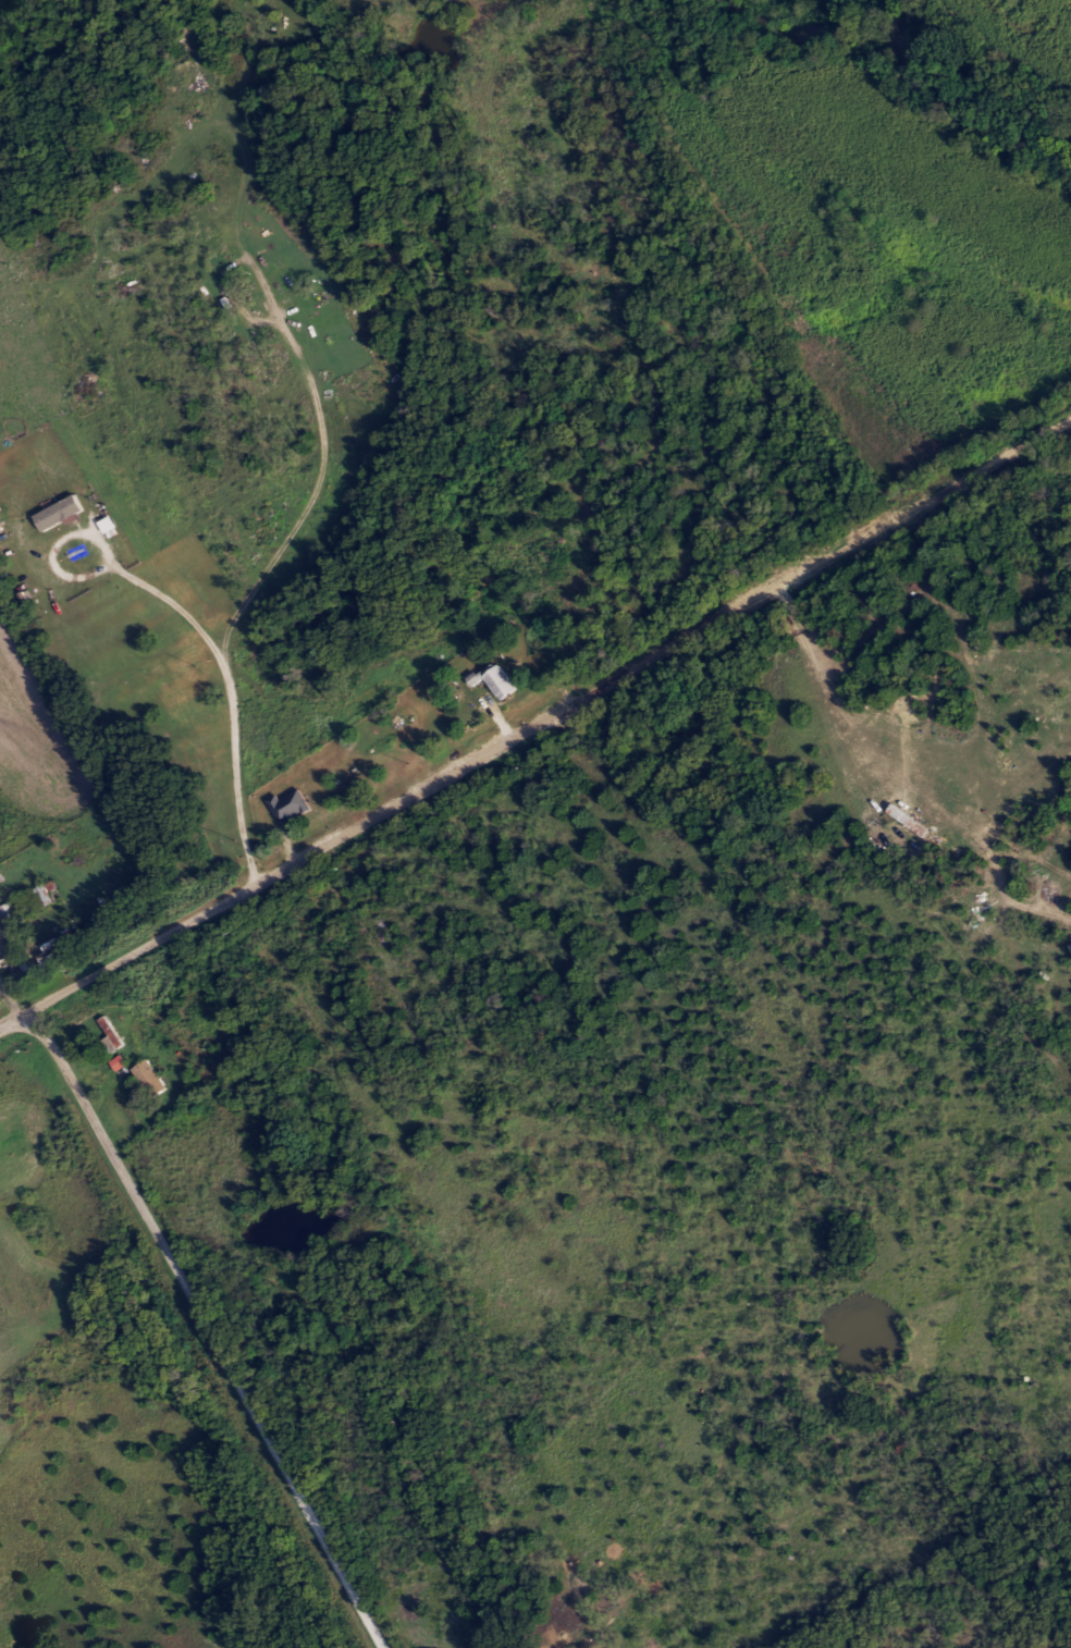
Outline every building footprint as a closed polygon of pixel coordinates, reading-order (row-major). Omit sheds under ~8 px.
[(36,516),(44,533),(68,522),(69,525),(84,518),(75,497),(36,516)] [(464,681),(493,661),(513,689),(496,701),(481,679),(469,688),(464,681)] [(264,800),(294,786),(305,809),(275,823),(264,800)] [(52,893),(59,890),(55,881),(37,888),(44,908),(56,904),(52,893)] [(38,908),(28,889),(41,883),(51,901),(38,908)] [(10,931),(9,929),(16,927),(14,919),(20,917),(16,904),(0,909),(0,934),(10,931)] [(17,951),(0,958),(0,907),(2,907),(17,951)] [(63,932),(70,951),(86,945),(79,926),(63,932)] [(58,960),(40,970),(37,962),(53,954),(58,960)] [(97,1041),(104,1037),(94,1021),(103,1016),(123,1045),(107,1056),(97,1041)] [(107,1063),(116,1057),(123,1066),(112,1072),(107,1063)] [(127,1067),(145,1058),(162,1091),(145,1099),(127,1067)]
